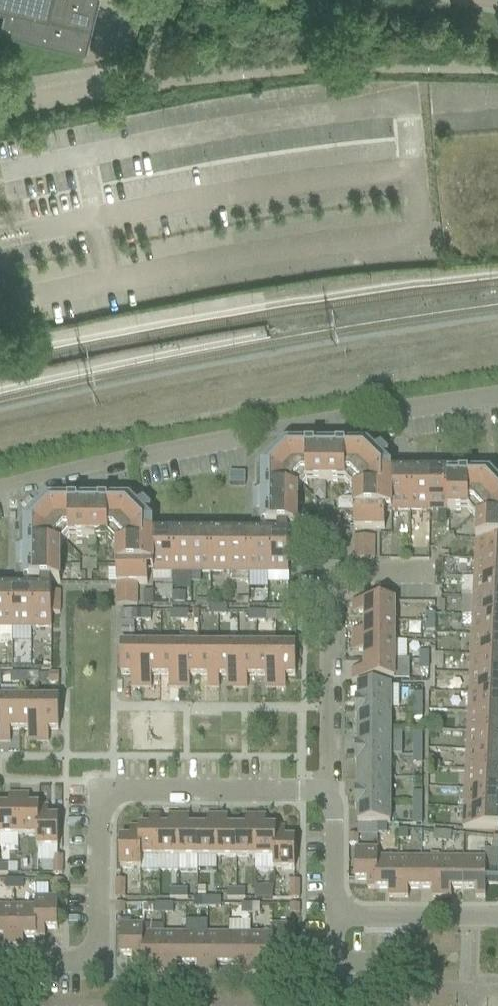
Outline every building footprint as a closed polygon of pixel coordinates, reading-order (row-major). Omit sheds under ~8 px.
[(6,4),(0,28),(0,31),(1,30),(85,51),(84,52),(86,52),(98,0),(0,0),(0,3),(6,4)] [(346,449),(346,443),(346,438),(338,438),(338,449),(346,449)] [(288,574),(288,559),(288,552),(288,545),(288,537),(288,530),(297,530),(297,492),(306,483),(345,483),(354,493),(354,512),(385,512),(390,512),(390,475),(391,475),(391,469),(392,468),(385,461),(386,461),(388,458),(380,450),(375,455),(368,448),(368,443),(346,443),(346,449),(338,449),(330,449),(322,449),(314,449),(306,449),(306,442),(282,442),(277,448),(281,452),(274,459),(266,466),(262,462),(257,468),(257,492),(262,492),(262,502),(262,508),(258,508),(258,512),(257,512),(256,522),(252,523),(249,522),(249,533),(249,574),(268,574),(288,574)] [(274,459),(281,452),(277,448),(274,445),(266,452),(274,459)] [(266,466),(274,459),(266,452),(259,459),(262,462),(266,466)] [(410,512),(410,461),(404,461),(403,468),(406,471),(406,476),(403,476),(391,475),(390,475),(390,512),(410,512)] [(430,512),(430,476),(418,476),(415,476),(415,471),(417,468),(418,467),(417,461),(410,461),(410,512),(430,512)] [(449,512),(449,476),(449,468),(449,461),(442,461),(442,468),(444,471),(444,476),(441,476),(430,476),(430,512),(449,512)] [(462,476),(462,468),(449,468),(449,476),(462,476)] [(490,476),(491,471),(469,471),(469,476),(462,476),(449,476),(449,512),(468,512),(476,523),(477,524),(476,541),(497,542),(497,484),(490,476)] [(262,502),(262,492),(257,492),(252,492),(252,502),(262,502)] [(108,504),(108,498),(108,493),(100,493),(100,504),(108,504)] [(51,614),(51,606),(51,599),(52,593),(52,585),(60,585),(60,548),(69,539),(108,539),(117,548),(117,567),(148,567),(148,574),(152,574),(152,537),(153,537),(153,528),(153,526),(145,518),(146,518),(151,513),(143,505),(138,510),(130,503),(130,498),(108,498),(108,504),(100,504),(92,504),(85,504),(77,504),(69,504),(69,498),(45,498),(39,503),(43,507),(36,514),(29,521),(25,517),(20,523),(19,547),(25,547),(25,557),(25,563),(21,563),(21,567),(20,567),(20,578),(12,578),(12,629),(51,629),(51,614)] [(36,514),(43,507),(39,503),(36,500),(29,507),(36,514)] [(262,508),(262,502),(252,502),(252,512),(257,512),(258,512),(258,508),(262,508)] [(29,521),(36,514),(29,507),(22,514),(25,517),(29,521)] [(384,530),(385,512),(354,512),(354,530),(384,530)] [(172,574),(173,522),(166,522),(165,530),(168,533),(168,537),(165,537),(153,537),(152,537),(152,574),(172,574)] [(192,574),(192,537),(180,537),(177,537),(177,533),(180,530),(179,522),(173,522),(172,574),(192,574)] [(211,574),(211,522),(204,522),(204,530),(206,533),(206,537),(203,537),(192,537),(192,574),(211,574)] [(230,574),(230,537),(218,537),(216,537),(216,533),(218,530),(218,522),(211,522),(211,574),(230,574)] [(249,574),(249,533),(249,522),(243,522),(242,530),(244,533),(244,537),(242,537),(230,537),(230,574),(249,574)] [(476,541),(475,560),(497,561),(497,542),(476,541)] [(25,557),(25,547),(19,547),(15,547),(15,557),(25,557)] [(25,563),(25,557),(15,557),(15,567),(20,567),(21,567),(21,563),(25,563)] [(475,560),(474,579),(497,580),(497,561),(475,560)] [(147,585),(148,574),(148,567),(117,567),(117,568),(117,585),(127,585),(137,585),(147,585)] [(12,643),(12,629),(12,578),(6,578),(5,585),(7,588),(8,593),(5,593),(0,593),(0,643),(12,643)] [(474,579),(474,599),(497,600),(497,580),(474,579)] [(153,593),(143,593),(143,607),(153,607),(153,593)] [(172,594),(172,606),(185,606),(185,594),(172,594)] [(248,599),(236,599),(236,607),(248,607),(248,599)] [(474,599),(473,618),(497,619),(497,600),(474,599)] [(395,623),(395,603),(352,603),(352,614),(364,614),(364,623),(395,623)] [(60,615),(60,606),(51,606),(51,614),(60,615)] [(226,606),(217,607),(218,617),(227,616),(226,606)] [(218,617),(217,607),(208,607),(209,617),(218,617)] [(142,622),(142,613),(133,613),(133,622),(142,622)] [(151,613),(142,613),(142,622),(151,622),(151,613)] [(179,622),(179,613),(170,613),(170,622),(179,622)] [(188,613),(179,613),(179,622),(188,622),(188,613)] [(256,622),(257,613),(248,613),(247,622),(256,622)] [(266,613),(257,613),(256,622),(265,622),(266,613)] [(296,622),(296,613),(286,613),(286,622),(296,622)] [(425,614),(425,623),(435,623),(435,614),(425,614)] [(473,618),(472,637),(497,638),(497,619),(473,618)] [(395,642),(395,623),(364,623),(364,632),(352,632),(352,642),(395,642)] [(435,632),(435,623),(425,623),(425,632),(435,632)] [(472,637),(471,656),(497,657),(497,638),(472,637)] [(276,689),(276,647),(275,647),(275,639),(256,639),(256,647),(257,647),(257,677),(265,677),(265,689),(276,689)] [(395,662),(395,642),(352,642),(352,653),(364,653),(364,662),(395,662)] [(140,689),(140,646),(121,646),(121,677),(131,677),(131,689),(140,689)] [(160,677),(160,646),(140,646),(140,689),(151,689),(151,677),(160,677)] [(179,689),(179,647),(160,646),(160,677),(169,677),(169,689),(179,689)] [(198,677),(199,647),(179,647),(179,689),(190,689),(190,677),(198,677)] [(218,677),(218,647),(199,647),(198,677),(208,677),(207,689),(219,689),(219,677),(218,677)] [(237,689),(237,647),(218,647),(218,677),(219,677),(227,677),(227,689),(237,689)] [(257,677),(257,647),(256,647),(237,647),(237,689),(247,689),(247,677),(257,677)] [(295,678),(295,647),(276,647),(276,689),(285,689),(286,678),(295,678)] [(419,654),(419,663),(429,663),(430,655),(419,654)] [(471,656),(470,675),(497,677),(497,657),(471,656)] [(394,681),(395,662),(364,662),(364,670),(352,670),(352,681),(394,681)] [(429,672),(429,663),(419,663),(419,671),(429,672)] [(11,675),(11,685),(20,685),(20,675),(11,675)] [(20,675),(20,685),(28,685),(28,675),(20,675)] [(49,675),(49,685),(59,685),(59,675),(49,675)] [(470,675),(470,695),(497,696),(497,677),(470,675)] [(391,688),(378,688),(358,687),(358,702),(355,702),(355,710),(391,711),(391,688)] [(470,695),(469,714),(497,715),(497,696),(470,695)] [(413,696),(413,708),(423,708),(424,696),(413,696)] [(20,731),(20,701),(0,701),(0,743),(10,743),(10,731),(20,731)] [(39,743),(39,701),(20,701),(20,731),(28,731),(28,743),(39,743)] [(59,701),(39,701),(39,743),(49,743),(49,732),(59,732),(59,701)] [(423,720),(423,708),(413,708),(413,720),(423,720)] [(390,734),(391,711),(355,710),(355,720),(358,720),(358,734),(390,734)] [(469,714),(468,733),(497,734),(497,715),(469,714)] [(468,733),(467,752),(497,753),(497,734),(468,733)] [(390,757),(390,734),(358,734),(358,747),(355,747),(355,757),(390,757)] [(413,749),(413,757),(423,757),(423,749),(413,749)] [(467,752),(466,771),(497,773),(497,753),(467,752)] [(390,780),(390,757),(355,757),(355,766),(358,766),(358,780),(390,780)] [(423,766),(423,757),(413,757),(413,766),(423,766)] [(466,771),(466,790),(497,792),(497,773),(466,771)] [(390,803),(390,780),(358,780),(358,793),(355,793),(355,803),(390,803)] [(466,790),(465,810),(497,811),(497,792),(466,790)] [(14,838),(17,838),(18,795),(14,795),(9,795),(9,807),(0,807),(0,838),(14,838)] [(18,795),(17,838),(31,838),(37,838),(37,807),(31,807),(29,807),(29,795),(18,795)] [(390,826),(390,803),(355,803),(355,811),(358,811),(357,826),(378,826),(387,826),(390,826)] [(423,826),(423,803),(413,803),(412,826),(423,826)] [(37,838),(37,850),(38,850),(58,850),(58,819),(48,819),(48,807),(37,807),(37,838)] [(465,810),(464,831),(479,831),(497,831),(497,811),(465,810)] [(142,828),(141,859),(161,859),(161,828),(161,816),(149,816),(149,828),(147,828),(142,828)] [(161,828),(161,859),(179,859),(180,816),(169,816),(168,828),(164,828),(161,828)] [(180,816),(179,859),(198,859),(198,828),(189,828),(189,816),(182,816),(180,816)] [(198,828),(198,859),(217,859),(217,817),(216,817),(207,817),(207,828),(199,828),(198,828)] [(217,817),(217,859),(236,859),(236,829),(233,828),(227,828),(227,817),(217,817)] [(236,829),(236,859),(255,859),(255,817),(250,817),(245,817),(245,829),(236,829)] [(255,817),(255,859),(273,859),(273,829),(268,829),(266,829),(266,817),(255,817)] [(378,835),(378,826),(357,826),(357,834),(378,835)] [(387,835),(387,826),(378,826),(378,835),(387,835)] [(120,840),(120,870),(141,870),(141,859),(142,828),(130,828),(130,840),(120,840)] [(273,859),(273,871),(274,871),(294,871),(295,840),(285,840),(285,829),(273,829),(273,859)] [(399,832),(399,840),(408,840),(408,832),(399,832)] [(443,843),(443,834),(434,833),(433,842),(443,843)] [(452,835),(443,834),(443,843),(451,844),(452,835)] [(358,837),(349,836),(349,846),(358,846),(358,837)] [(377,890),(377,859),(378,859),(378,850),(355,850),(355,881),(367,881),(367,890),(377,890)] [(62,867),(62,858),(54,858),(53,866),(53,876),(62,876),(62,867)] [(399,859),(378,859),(377,859),(377,890),(389,890),(389,899),(398,899),(399,859)] [(420,890),(420,859),(399,859),(398,899),(408,899),(408,890),(420,890)] [(441,899),(442,859),(420,859),(420,890),(432,890),(432,899),(441,899)] [(463,891),(463,859),(442,859),(441,899),(451,899),(451,890),(463,891)] [(485,859),(465,859),(463,859),(463,891),(475,891),(475,899),(485,899),(485,859)] [(0,867),(0,876),(8,876),(8,867),(0,867)] [(14,890),(14,881),(5,881),(5,890),(14,890)] [(23,881),(14,881),(14,890),(23,890),(23,881)] [(125,882),(121,882),(116,881),(116,890),(116,899),(125,900),(125,890),(125,882)] [(62,891),(62,882),(53,882),(53,891),(62,891)] [(299,900),(299,882),(290,882),(290,900),(299,900)] [(256,887),(255,900),(264,900),(272,900),(272,893),(272,887),(264,887),(256,887)] [(205,888),(197,888),(197,899),(205,899),(205,888)] [(179,900),(179,891),(170,891),(170,900),(179,900)] [(188,891),(179,891),(179,900),(188,900),(188,891)] [(236,900),(236,891),(227,891),(227,900),(236,900)] [(245,891),(236,891),(236,900),(245,900),(245,891)] [(58,899),(57,899),(35,899),(35,907),(36,907),(35,939),(45,939),(45,930),(58,930),(58,899)] [(203,908),(203,900),(194,900),(194,908),(203,908)] [(212,909),(212,900),(203,900),(203,908),(212,909)] [(221,900),(212,900),(212,909),(221,909),(221,900)] [(125,915),(125,905),(116,905),(115,915),(125,915)] [(155,914),(155,906),(141,906),(141,914),(155,914)] [(164,914),(164,906),(155,906),(155,914),(164,914)] [(173,915),(173,906),(164,906),(164,914),(173,915)] [(251,915),(251,906),(242,906),(242,915),(251,915)] [(260,906),(251,906),(251,915),(260,915),(260,906)] [(299,916),(299,906),(290,906),(290,916),(299,916)] [(14,907),(0,907),(0,939),(4,939),(4,947),(14,947),(14,907)] [(35,939),(36,907),(35,907),(14,907),(14,947),(23,947),(23,939),(35,939)] [(142,966),(142,934),(143,934),(143,926),(120,926),(120,957),(133,957),(133,966),(142,966)] [(294,927),(271,927),(271,936),(272,936),(272,967),(282,967),(282,958),(294,958),(294,927)] [(164,975),(164,935),(143,935),(143,934),(142,934),(142,966),(154,966),(154,975),(164,975)] [(185,966),(186,935),(164,935),(164,975),(173,975),(173,966),(185,966)] [(207,975),(207,935),(186,935),(185,966),(197,966),(197,975),(207,975)] [(229,966),(229,935),(207,935),(207,975),(216,975),(217,966),(229,966)] [(250,975),(250,935),(229,935),(229,966),(241,967),(241,975),(250,975)] [(272,936),(271,936),(250,935),(250,975),(260,975),(260,967),(272,967),(272,936)]
